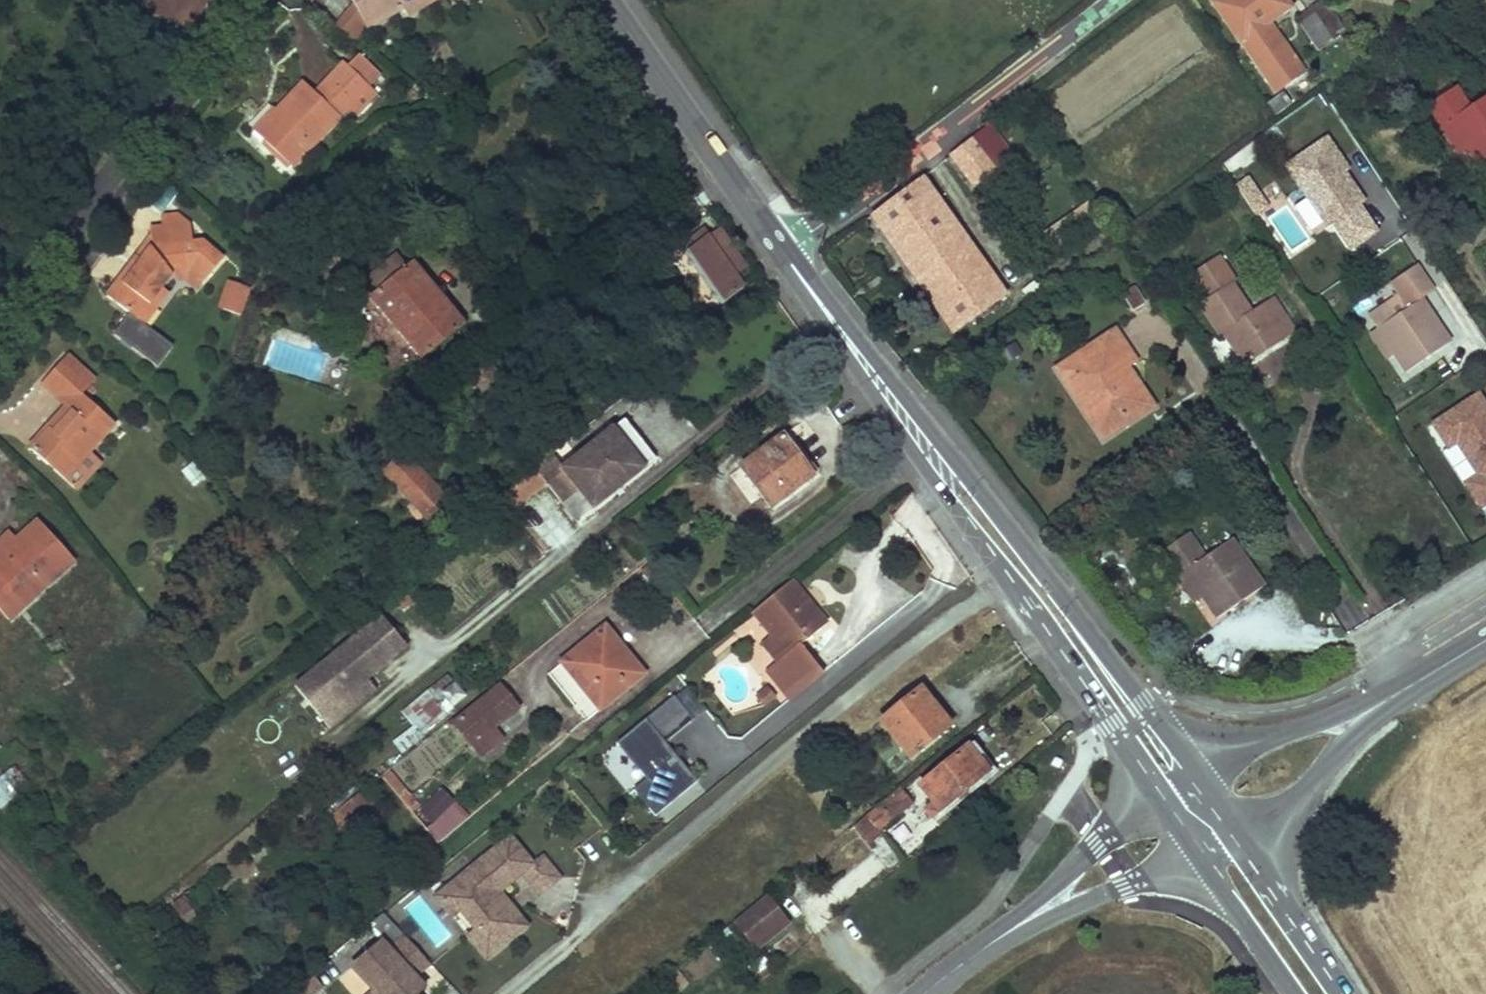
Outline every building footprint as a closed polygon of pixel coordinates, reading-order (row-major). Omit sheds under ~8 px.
[(184,37),(209,0),(134,0),(184,37)] [(434,0),(353,0),(355,4),(369,27),(404,7),(408,15),(434,0)] [(1214,2),(1275,91),(1304,72),(1269,21),(1291,7),(1287,0),(1217,0),(1214,2)] [(357,42),(369,27),(355,4),(337,26),(357,42)] [(1327,4),(1299,21),(1319,50),(1346,32),(1327,4)] [(325,85),(349,108),(357,115),(377,93),(371,86),(382,74),(361,54),(349,66),(345,63),(325,85)] [(293,166),(341,116),(316,93),(305,82),(278,111),(274,109),(254,131),(293,166)] [(341,116),(349,108),(325,85),(316,93),(341,116)] [(1466,149),(1478,169),(1485,164),(1485,97),(1468,109),(1455,88),(1425,107),(1439,129),(1449,123),(1466,149)] [(1281,95),(1269,105),(1277,114),(1289,104),(1281,95)] [(1449,123),(1439,129),(1457,155),(1466,149),(1449,123)] [(986,128),(951,155),(974,186),(1009,159),(986,128)] [(1336,257),(1385,227),(1326,133),(1282,160),(1302,191),(1265,215),(1288,251),(1320,232),(1336,257)] [(922,178),(873,216),(956,332),(1007,295),(922,178)] [(162,216),(163,228),(192,225),(180,214),(162,216)] [(191,272),(203,283),(224,259),(206,242),(194,243),(192,225),(163,228),(151,229),(152,239),(154,249),(144,260),(139,256),(106,296),(130,314),(121,325),(138,339),(150,325),(146,323),(139,316),(163,287),(174,273),(191,272)] [(704,228),(681,245),(723,304),(746,286),(738,274),(748,267),(720,228),(709,236),(704,228)] [(152,239),(139,256),(144,260),(154,249),(152,239)] [(397,256),(369,278),(379,289),(370,297),(422,360),(467,324),(415,261),(406,268),(397,256)] [(1231,329),(1252,361),(1296,332),(1274,298),(1252,312),(1233,284),(1237,282),(1220,257),(1190,277),(1207,301),(1200,306),(1220,336),(1224,334),(1231,329)] [(1420,264),(1391,282),(1401,297),(1409,310),(1377,329),(1394,356),(1405,373),(1451,343),(1423,299),(1437,290),(1420,264)] [(191,272),(174,273),(177,283),(190,282),(197,289),(203,283),(191,272)] [(241,312),(248,283),(224,278),(217,307),(241,312)] [(170,294),(163,287),(139,316),(146,323),(170,294)] [(1146,306),(1135,289),(1123,296),(1134,313),(1146,306)] [(1369,316),(1377,329),(1409,310),(1401,297),(1369,316)] [(1231,329),(1224,334),(1245,365),(1252,361),(1231,329)] [(1394,356),(1377,329),(1371,334),(1388,360),(1394,356)] [(1117,331),(1057,369),(1068,387),(1075,383),(1099,420),(1092,424),(1102,440),(1153,407),(1127,367),(1137,361),(1117,331)] [(481,355),(465,368),(484,391),(500,378),(481,355)] [(67,356),(60,365),(85,386),(93,378),(67,356)] [(81,392),(85,386),(60,365),(42,384),(66,405),(71,410),(35,452),(77,490),(102,463),(91,452),(117,423),(81,392)] [(1075,383),(1068,387),(1092,424),(1099,420),(1075,383)] [(1480,387),(1425,421),(1485,519),(1485,397),(1480,387)] [(29,447),(35,452),(71,410),(66,405),(29,447)] [(656,457),(625,418),(613,428),(644,466),(656,457)] [(644,466),(613,428),(564,468),(552,453),(534,468),(562,502),(579,488),(594,507),(644,466)] [(784,436),(743,467),(773,506),(815,475),(784,436)] [(383,472),(394,483),(414,465),(403,452),(383,472)] [(447,500),(414,465),(394,483),(427,519),(447,500)] [(19,541),(0,558),(0,595),(9,587),(26,605),(76,561),(41,521),(19,541)] [(0,544),(0,558),(19,541),(12,533),(0,544)] [(1189,534),(1160,554),(1176,578),(1186,572),(1203,597),(1217,618),(1265,586),(1233,540),(1205,558),(1189,534)] [(1194,604),(1203,597),(1186,572),(1176,578),(1194,604)] [(788,655),(778,664),(768,671),(791,699),(823,673),(800,645),(828,623),(816,609),(811,613),(799,599),(805,594),(792,579),(753,612),(773,636),(788,655)] [(26,605),(9,587),(0,595),(0,610),(10,620),(26,605)] [(816,609),(805,594),(799,599),(811,613),(816,609)] [(408,645),(383,615),(372,624),(396,655),(408,645)] [(396,655),(372,624),(296,685),(330,728),(345,716),(336,704),(368,678),(396,655)] [(606,628),(561,663),(599,711),(643,675),(606,628)] [(788,655),(773,636),(762,644),(778,664),(788,655)] [(453,676),(399,704),(411,728),(393,737),(396,742),(468,704),(453,676)] [(345,716),(378,689),(368,678),(336,704),(345,716)] [(499,687),(454,723),(471,745),(494,728),(518,710),(499,687)] [(922,688),(882,721),(912,758),(952,725),(922,688)] [(637,787),(658,813),(701,778),(674,746),(670,750),(664,743),(669,740),(697,717),(677,693),(620,740),(650,776),(637,787)] [(502,739),(494,728),(471,745),(480,755),(502,739)] [(670,750),(674,746),(669,740),(664,743),(670,750)] [(990,772),(970,745),(921,784),(936,803),(926,810),(932,817),(938,813),(937,812),(941,809),(942,810),(990,772)] [(443,785),(412,812),(439,841),(469,814),(443,785)] [(903,788),(868,816),(879,829),(914,802),(903,788)] [(381,817),(361,792),(329,818),(349,843),(381,817)] [(879,829),(868,816),(855,826),(867,842),(881,832),(879,829)] [(886,868),(900,859),(884,835),(870,844),(886,868)] [(508,837),(436,896),(442,904),(455,894),(466,907),(461,910),(475,927),(488,942),(512,924),(490,897),(498,891),(521,872),(539,894),(558,878),(540,856),(531,864),(508,837)] [(525,924),(498,891),(490,897),(512,924),(488,942),(475,927),(467,934),(485,956),(525,924)] [(455,894),(442,904),(453,917),(461,910),(466,907),(455,894)] [(766,895),(736,919),(758,948),(788,924),(766,895)] [(407,940),(393,951),(384,941),(354,967),(375,992),(373,993),(419,993),(425,989),(416,978),(430,966),(407,940)] [(755,976),(759,982),(775,969),(771,964),(755,976)] [(661,981),(671,993),(677,993),(688,986),(675,969),(661,981)] [(314,970),(286,993),(313,993),(325,984),(314,970)]
